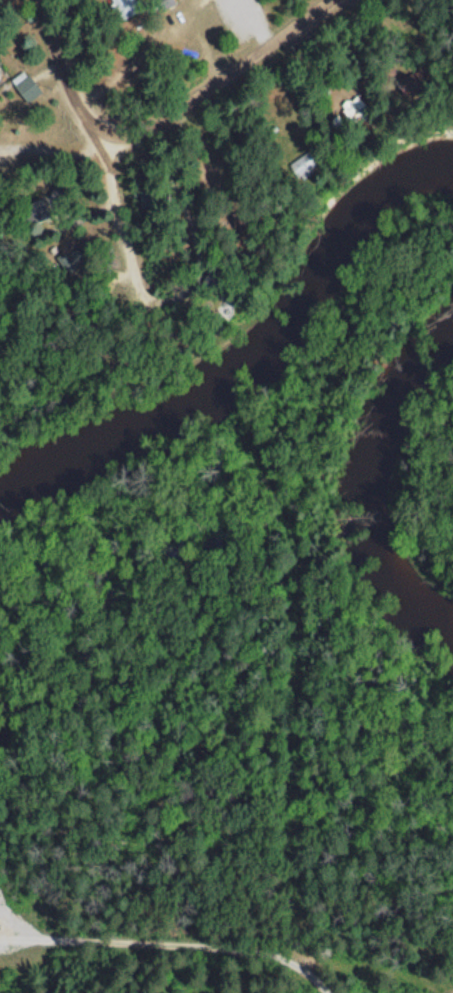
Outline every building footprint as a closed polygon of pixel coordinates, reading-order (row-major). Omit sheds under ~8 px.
[(121,19),(147,6),(144,0),(111,0),(121,19)] [(26,102),(41,91),(24,68),(9,78),(26,102)] [(425,86),(420,70),(397,77),(403,94),(425,86)] [(318,165),(307,150),(287,164),(298,179),(318,165)]
